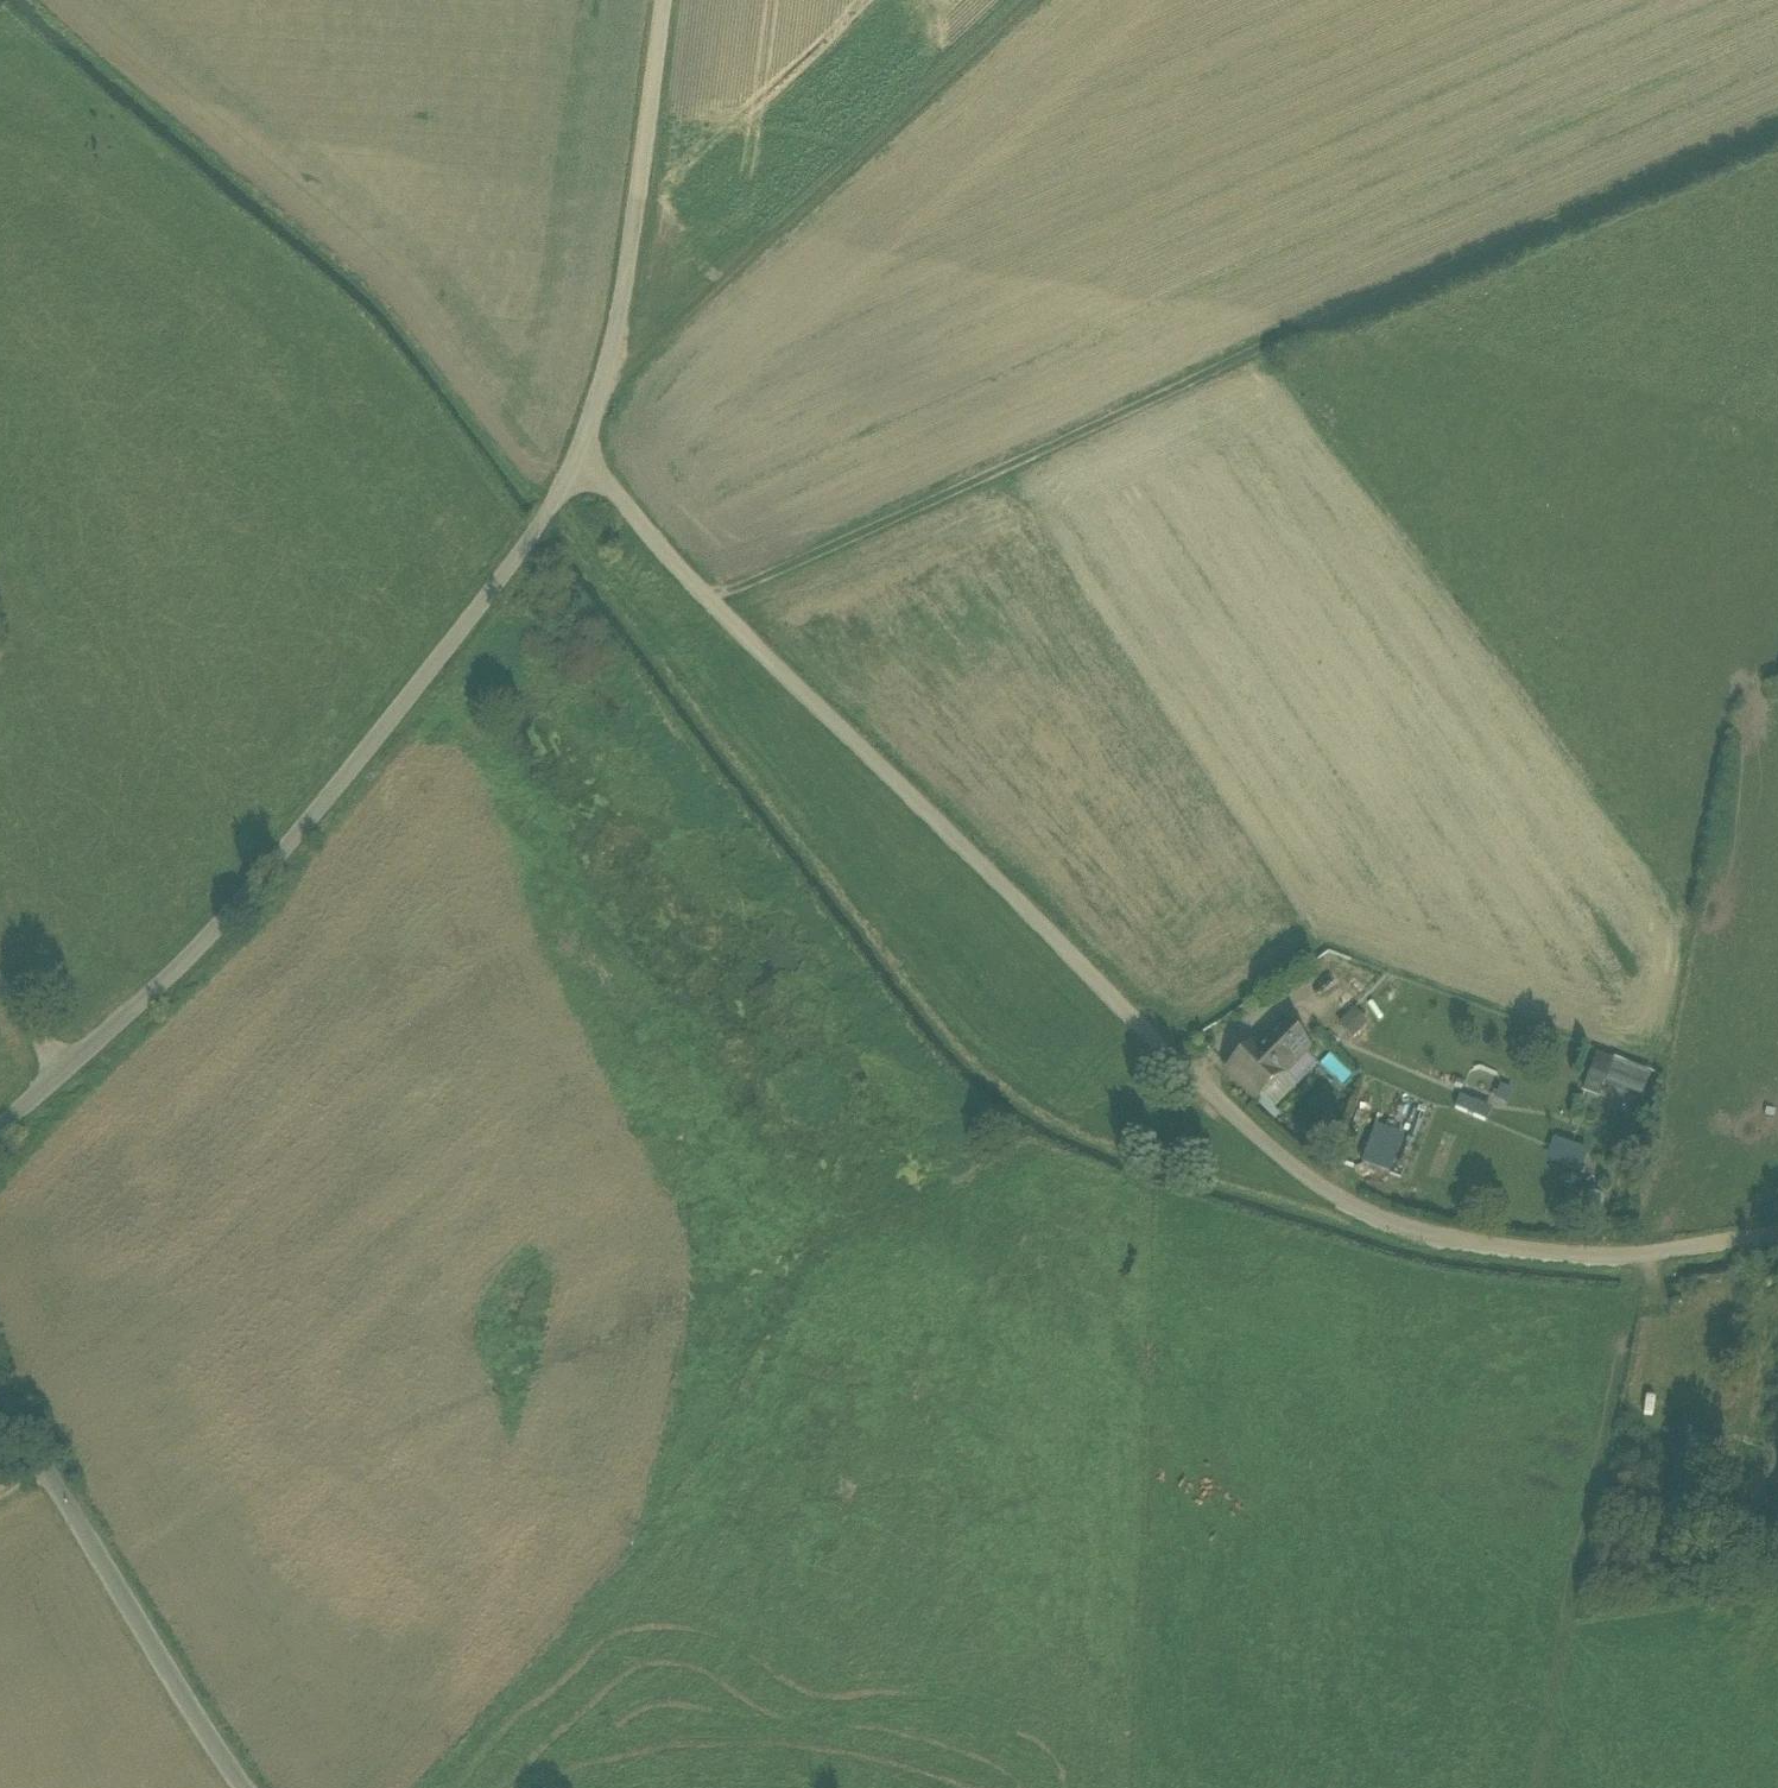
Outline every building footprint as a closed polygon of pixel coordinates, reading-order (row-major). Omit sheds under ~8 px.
[(1355,1040),(1370,1023),(1354,1009),(1339,1026),(1355,1040)] [(1232,1066),(1262,1091),(1306,1039),(1286,1023),(1260,1055),(1249,1046),(1232,1066)] [(1595,1054),(1585,1097),(1642,1110),(1651,1067),(1595,1054)] [(1330,1055),(1320,1068),(1343,1086),(1353,1074),(1330,1055)] [(1363,1164),(1392,1175),(1407,1136),(1377,1125),(1363,1164)] [(1561,1166),(1581,1173),(1589,1151),(1569,1144),(1561,1166)]
